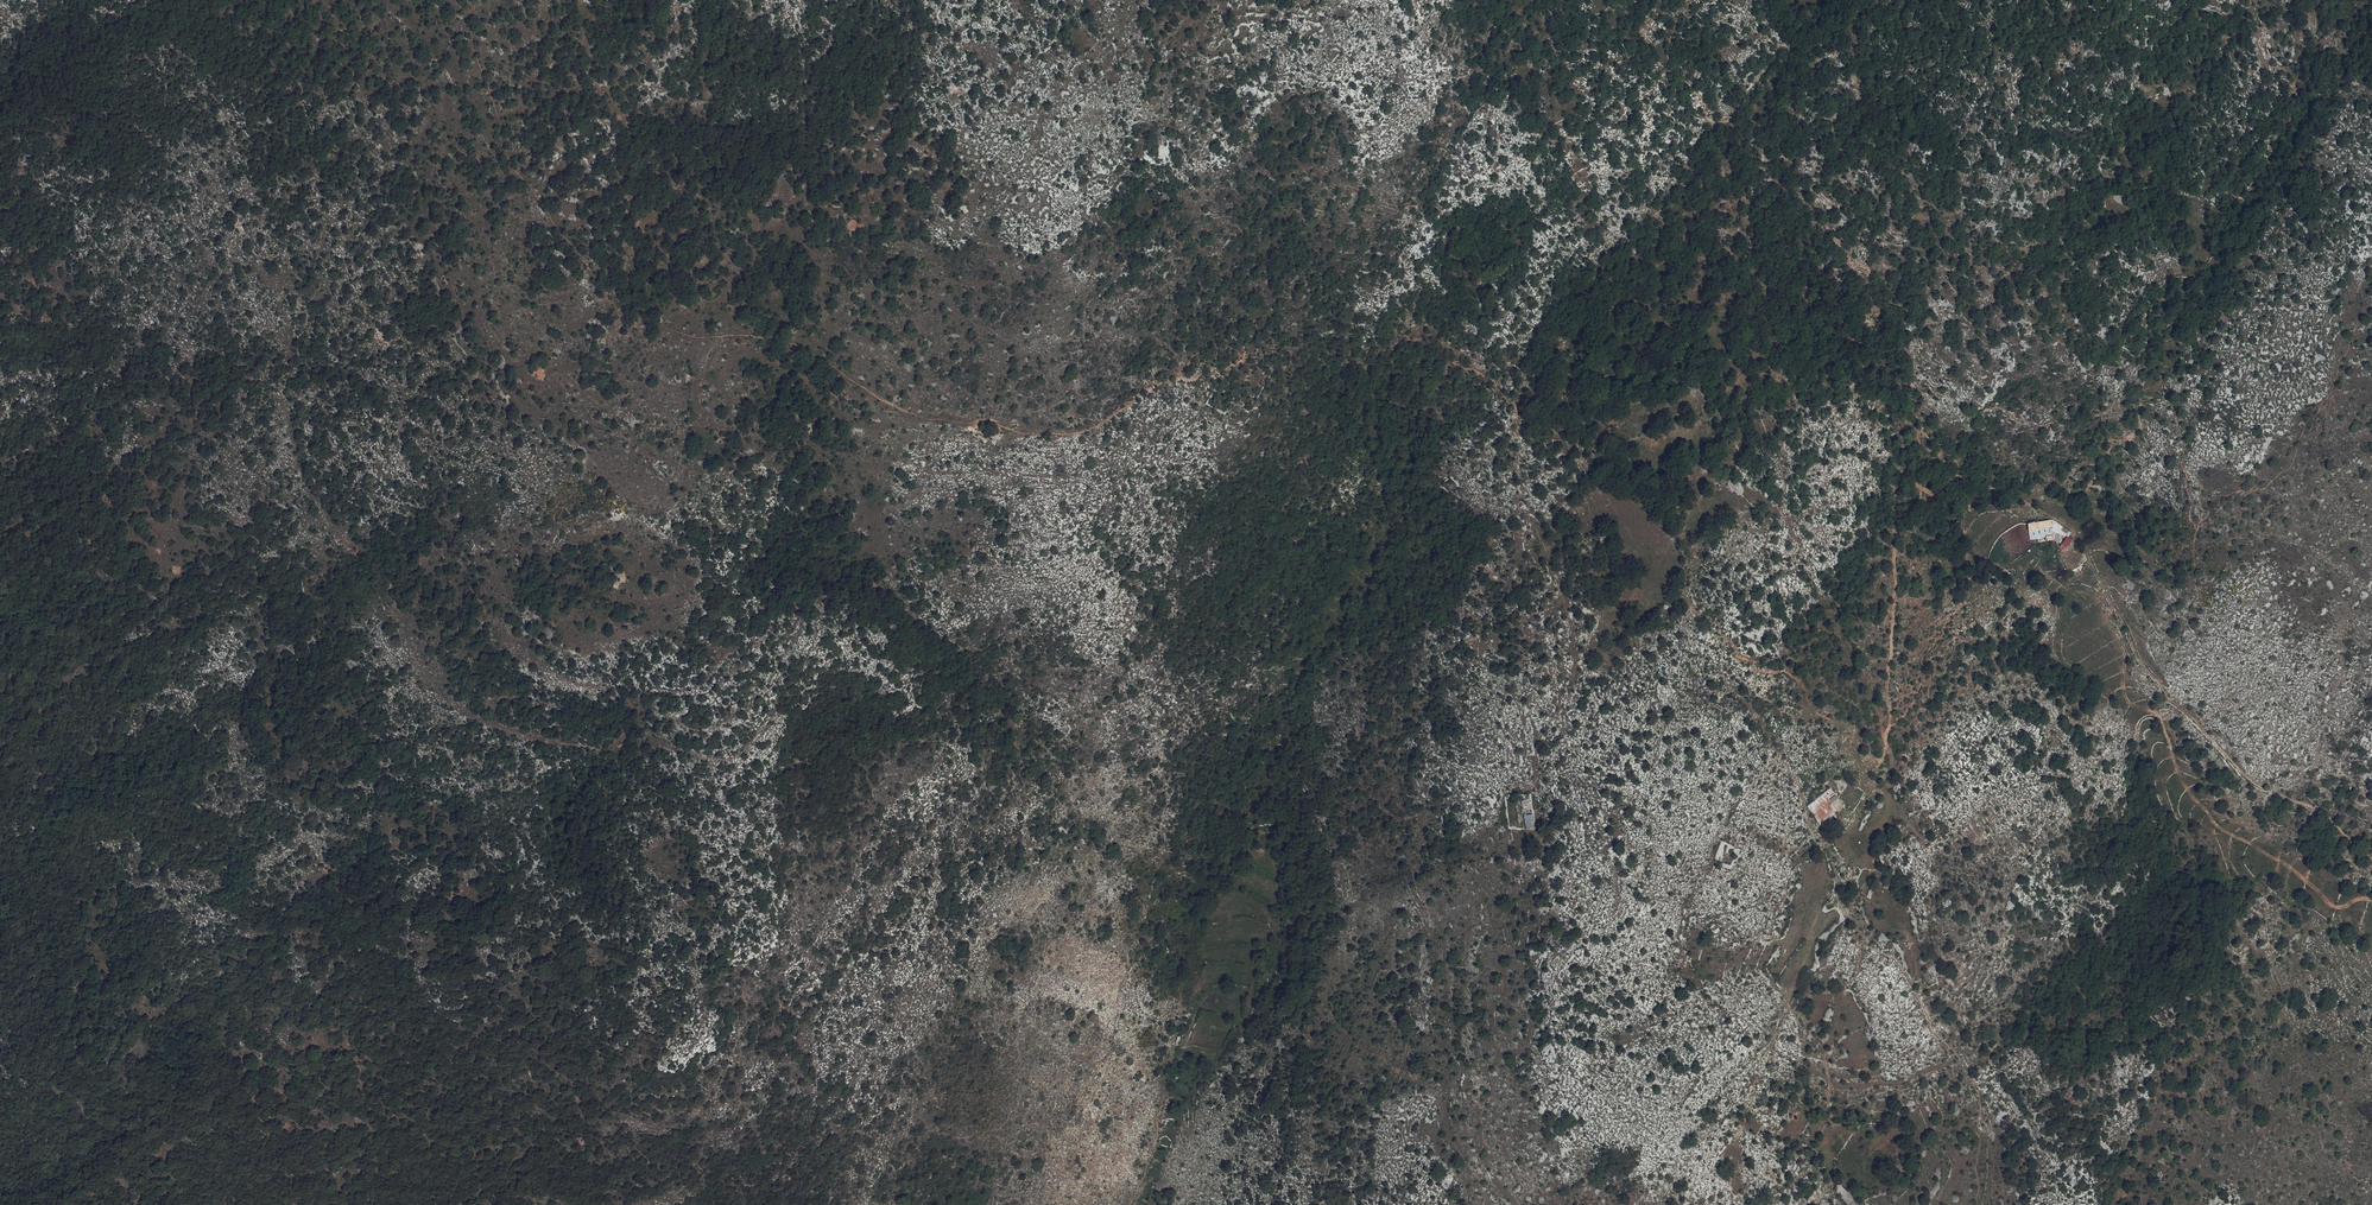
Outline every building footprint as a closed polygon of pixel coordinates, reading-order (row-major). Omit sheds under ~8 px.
[(2073,533),(2053,521),(2029,524),(2031,542),(2046,540),(2047,543),(2052,542),(2060,547),(2067,541),(2073,533)] [(2073,546),(2067,541),(2060,547),(2066,553),(2073,546)] [(1836,801),(1832,794),(1805,809),(1805,810),(1811,819),(1831,809),(1837,820),(1844,816),(1836,801)] [(1522,810),(1532,809),(1531,799),(1521,800),(1522,810)] [(1534,815),(1523,817),(1525,830),(1537,831),(1534,815)]
